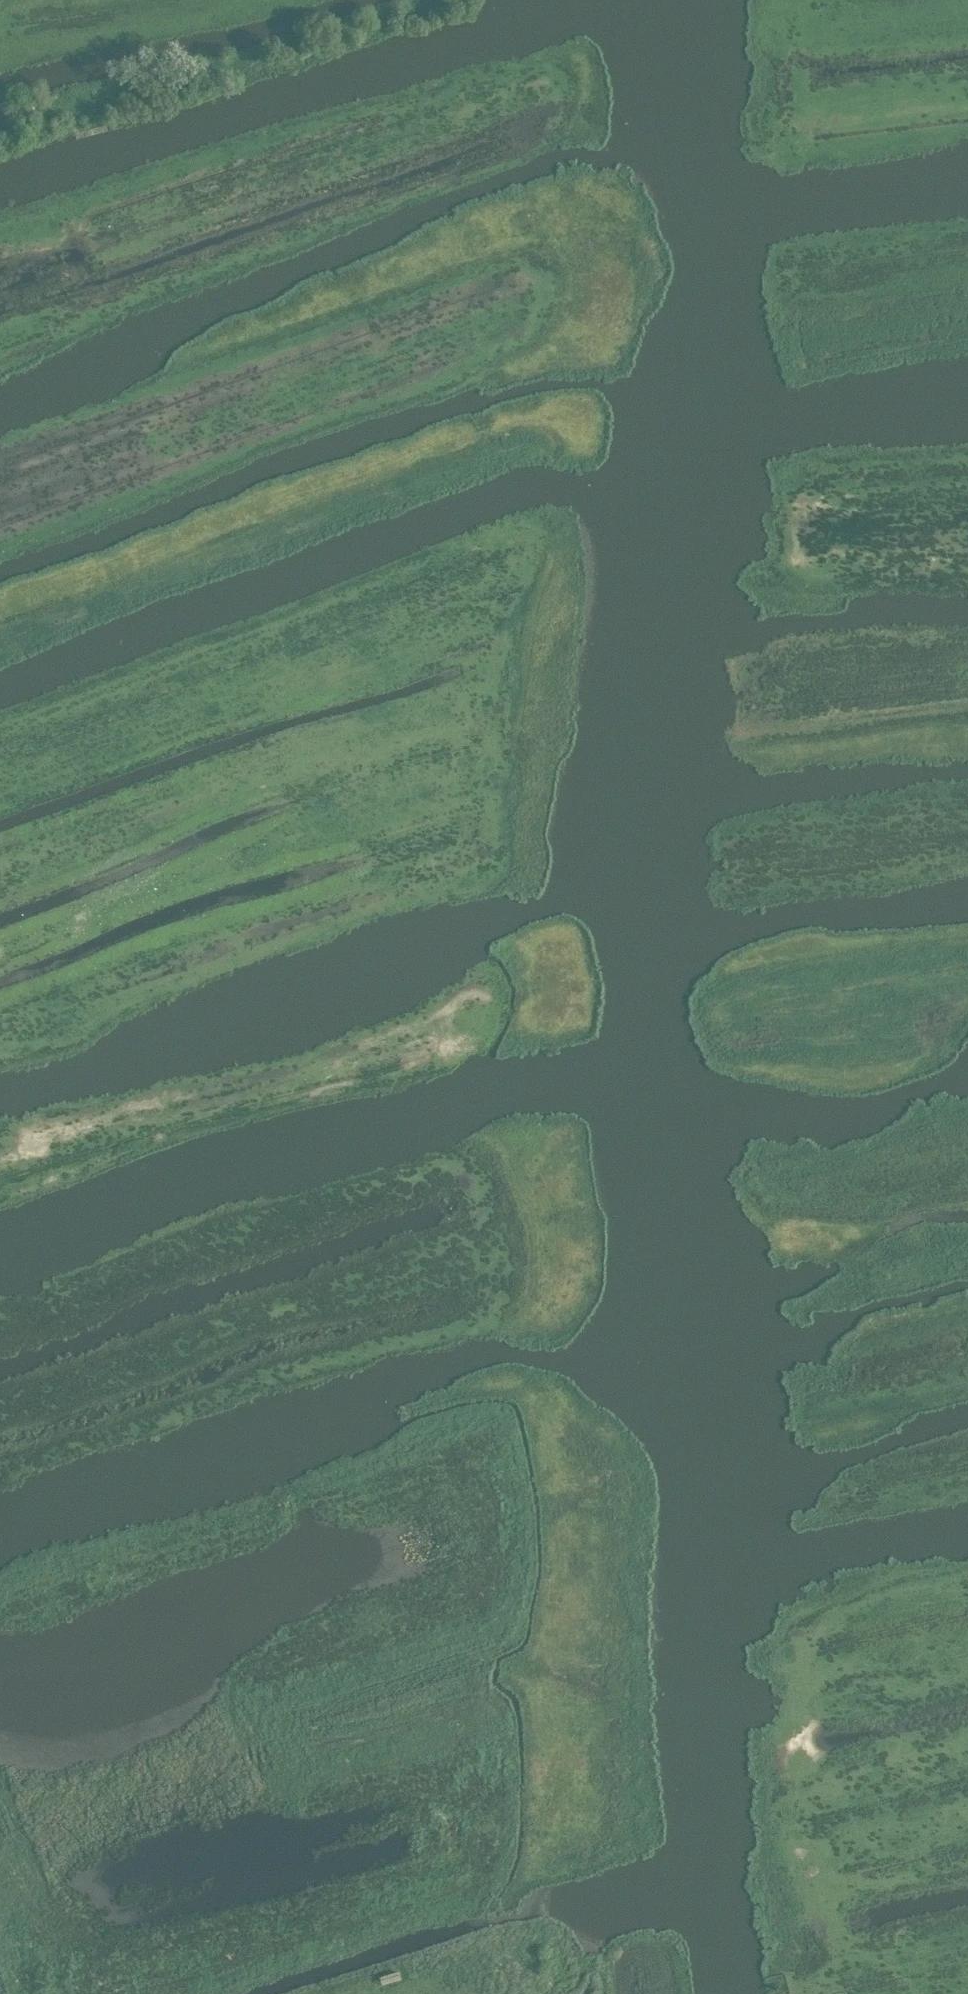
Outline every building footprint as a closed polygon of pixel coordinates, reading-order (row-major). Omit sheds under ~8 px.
[(401,1979),(399,1971),(380,1976),(382,1984),(401,1979)]
